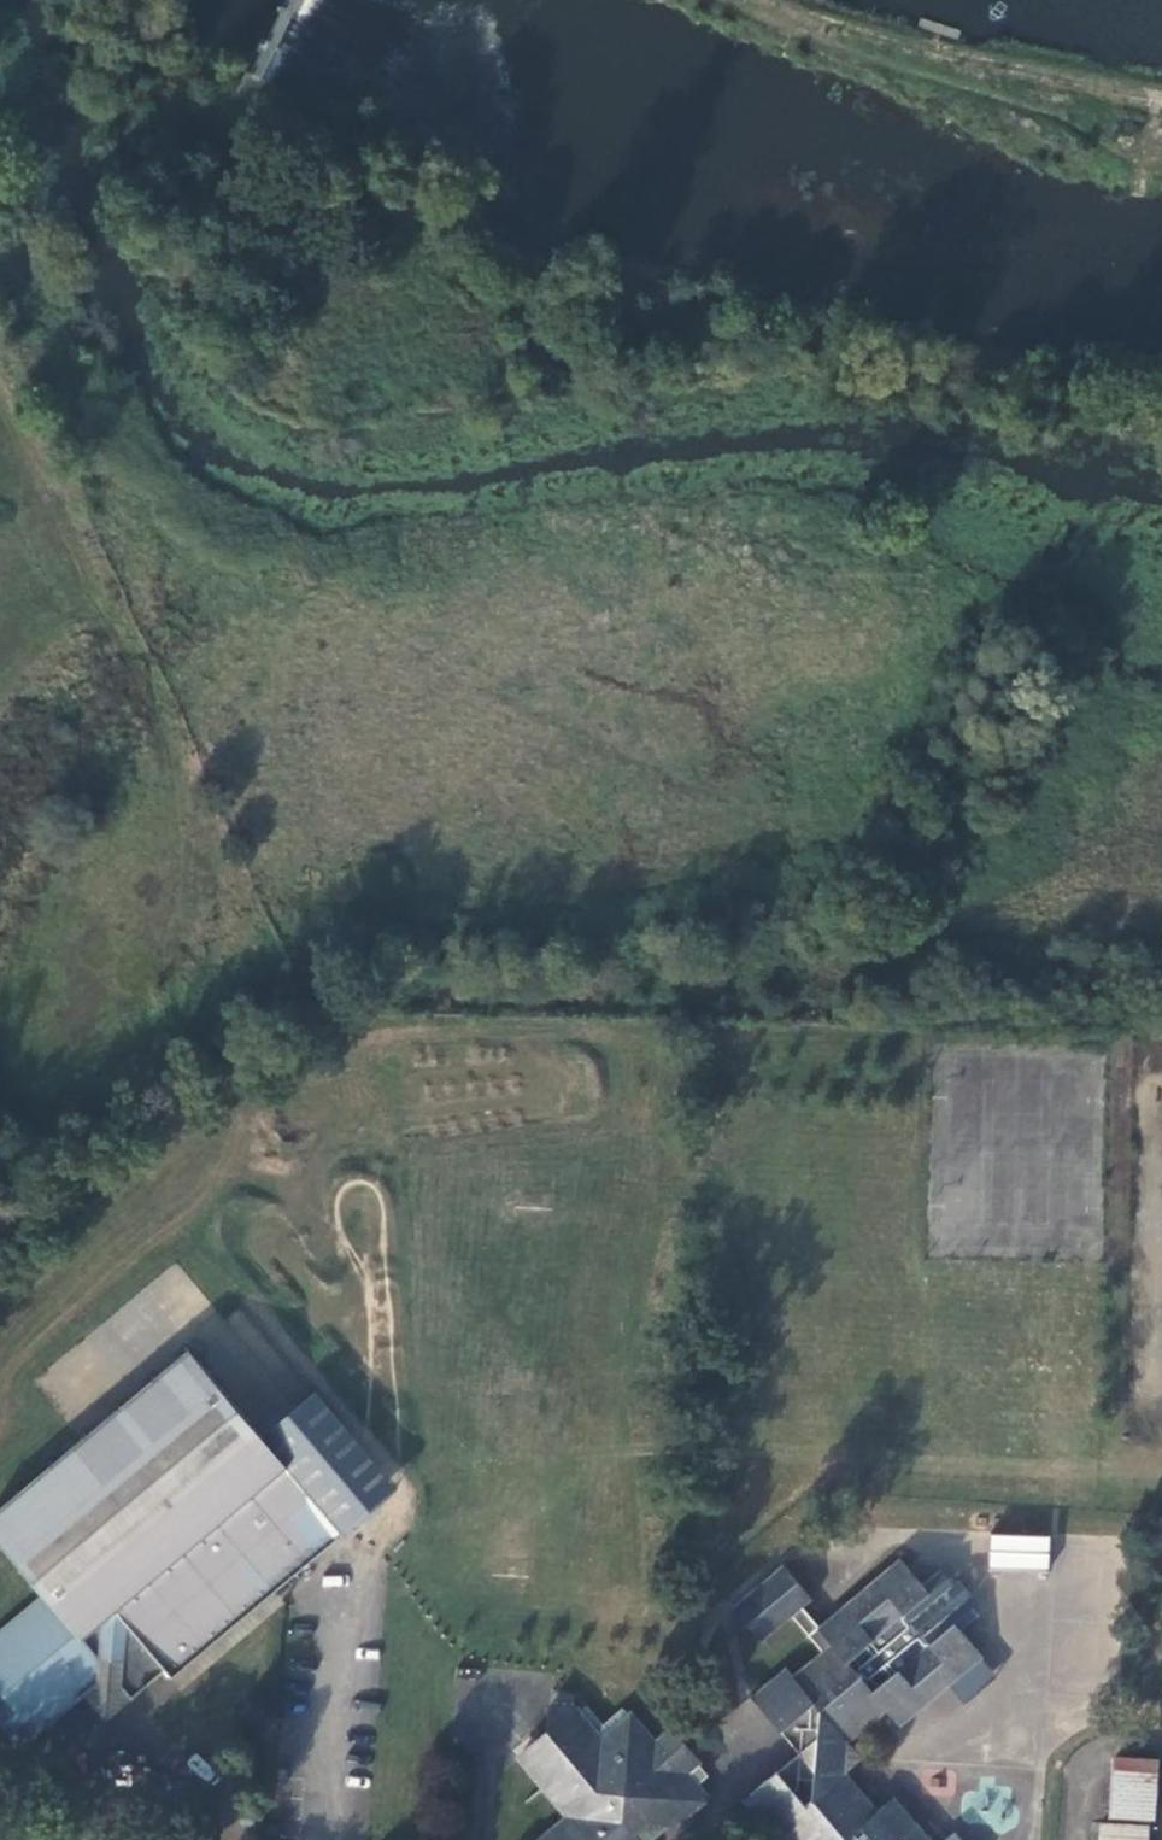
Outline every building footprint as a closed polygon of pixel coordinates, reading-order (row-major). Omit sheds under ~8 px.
[(1,1730),(16,1715),(38,1740),(101,1687),(112,1688),(125,1690),(135,1701),(167,1673),(175,1682),(302,1576),(347,1538),(193,1353),(0,1517),(0,1546),(41,1597),(0,1635),(0,1729),(1,1730)] [(988,1568),(1048,1571),(1050,1536),(990,1533),(988,1568)] [(907,1573),(886,1547),(806,1608),(793,1593),(803,1584),(775,1548),(722,1589),(751,1624),(782,1602),(807,1634),(777,1660),(770,1652),(751,1666),(757,1675),(739,1688),(753,1707),(763,1699),(792,1742),(756,1771),(748,1762),(731,1776),(745,1793),(736,1800),(752,1819),(760,1813),(782,1839),(921,1839),(877,1786),(859,1797),(827,1758),(843,1745),(830,1729),(871,1700),(882,1712),(965,1647),(944,1620),(938,1612),(912,1629),(890,1601),(914,1582),(907,1573)] [(938,1612),(944,1620),(964,1603),(953,1589),(957,1585),(943,1569),(938,1572),(928,1558),(907,1573),(914,1582),(890,1601),(912,1629),(938,1612)] [(757,1675),(751,1666),(733,1680),(739,1688),(757,1675)] [(655,1738),(626,1704),(602,1727),(585,1707),(546,1699),(542,1726),(514,1754),(560,1814),(531,1839),(639,1839),(632,1831),(645,1821),(677,1826),(712,1798),(697,1783),(709,1775),(669,1726),(655,1738)] [(763,1699),(753,1707),(778,1739),(748,1762),(756,1771),(792,1742),(763,1699)] [(1152,1823),(1155,1759),(1114,1759),(1109,1822),(1152,1823)] [(745,1793),(731,1776),(722,1783),(736,1800),(745,1793)] [(1099,1823),(1098,1839),(1145,1839),(1146,1825),(1099,1823)]
